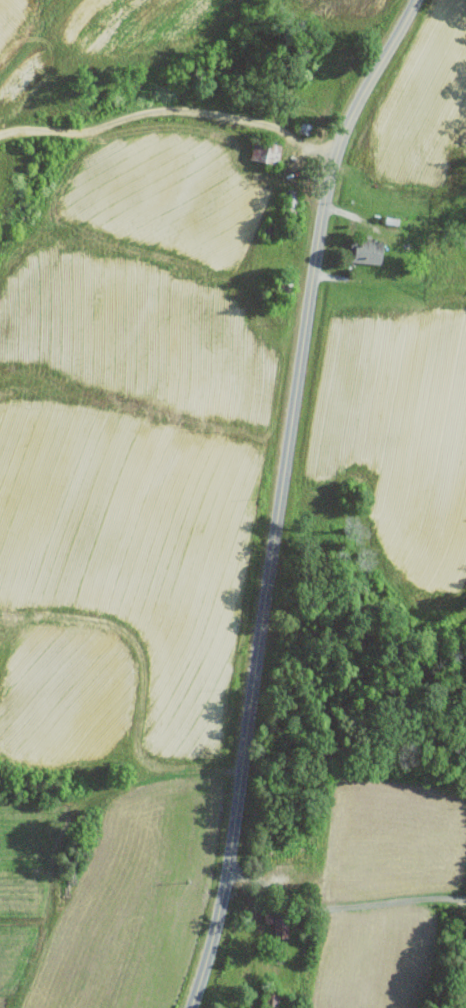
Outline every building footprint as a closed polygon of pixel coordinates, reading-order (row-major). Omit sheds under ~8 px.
[(387,240),(353,239),(352,262),(386,264),(387,240)]
